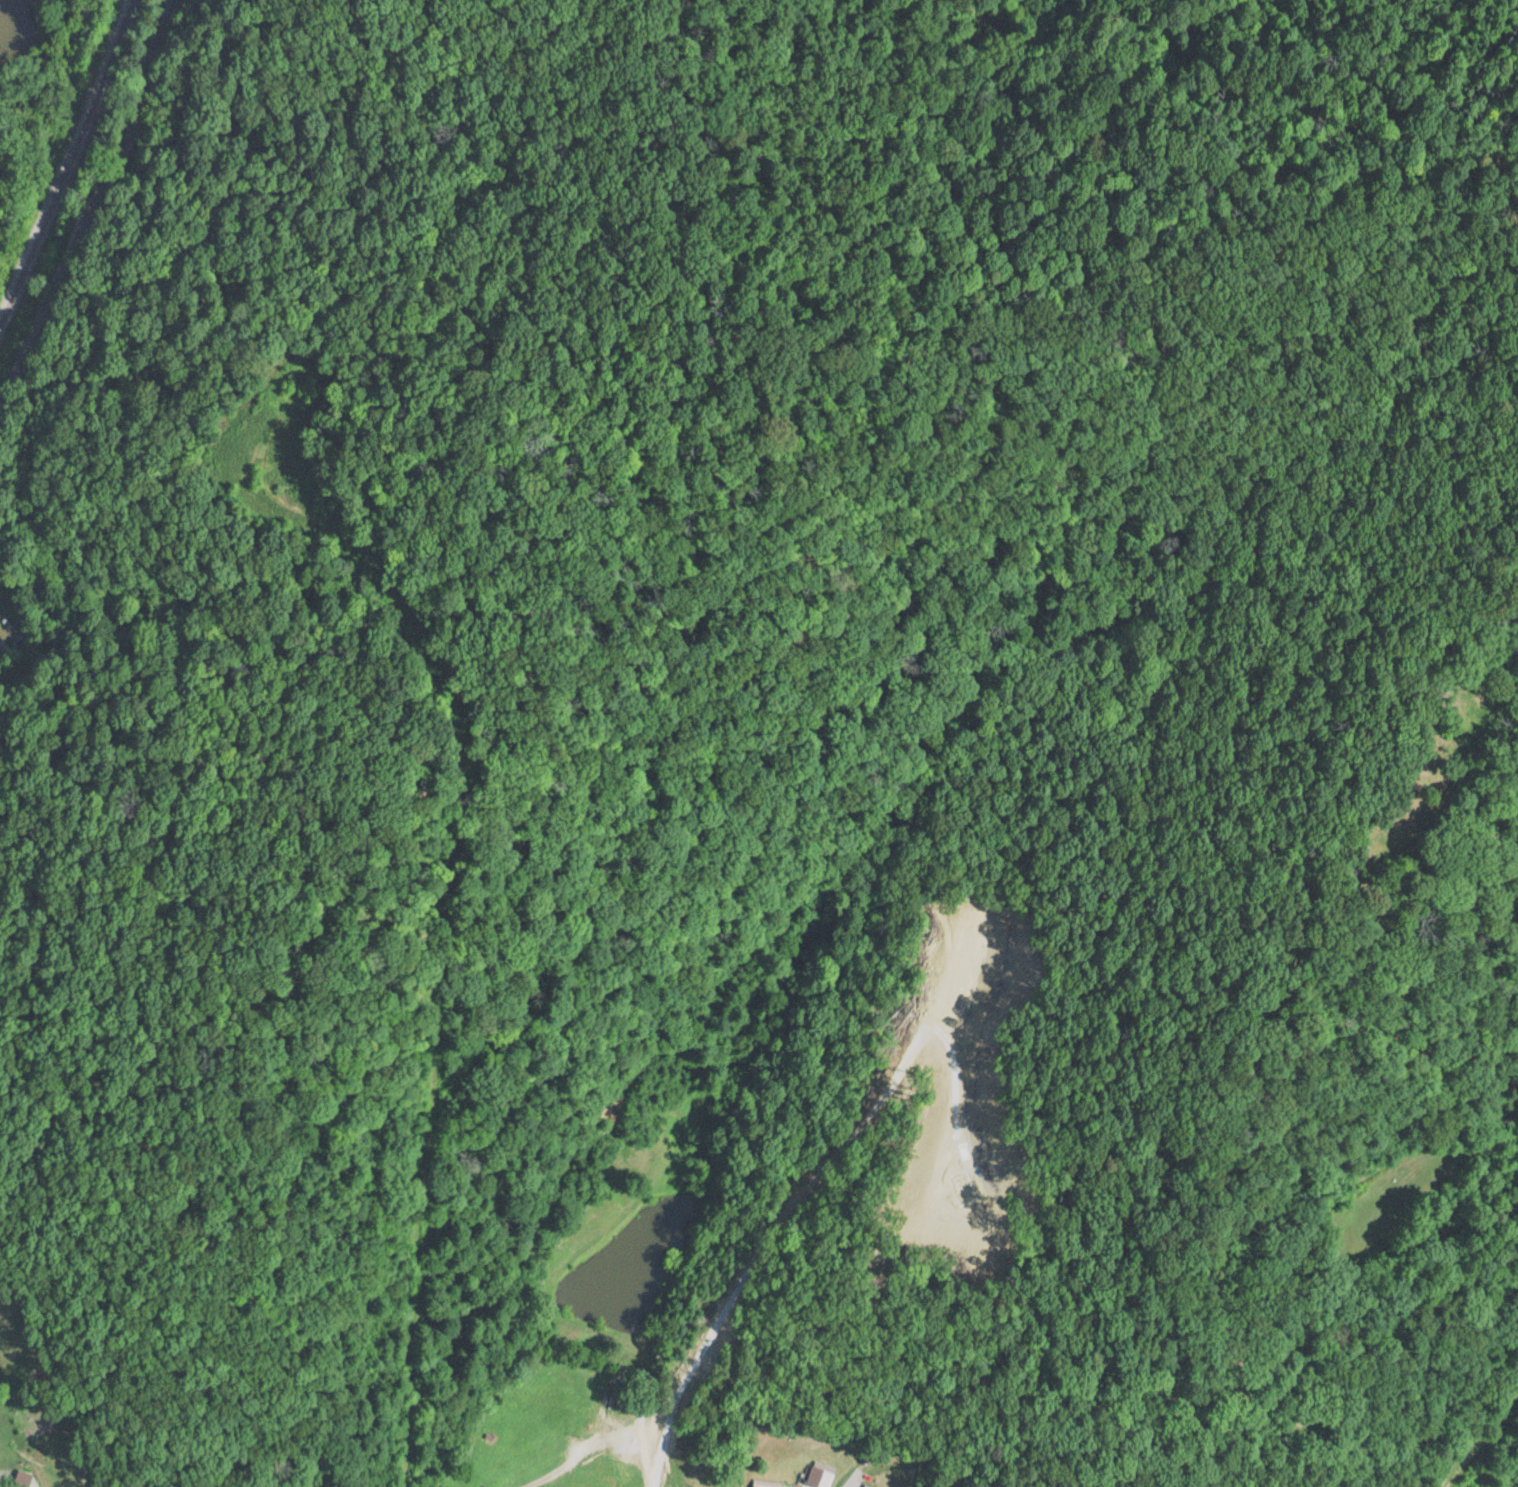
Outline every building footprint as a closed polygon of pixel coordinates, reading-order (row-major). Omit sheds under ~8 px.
[(831,1473),(810,1465),(803,1482),(815,1486),(826,1486),(831,1473)] [(15,1486),(29,1486),(30,1486),(22,1476),(12,1484),(15,1486)]
